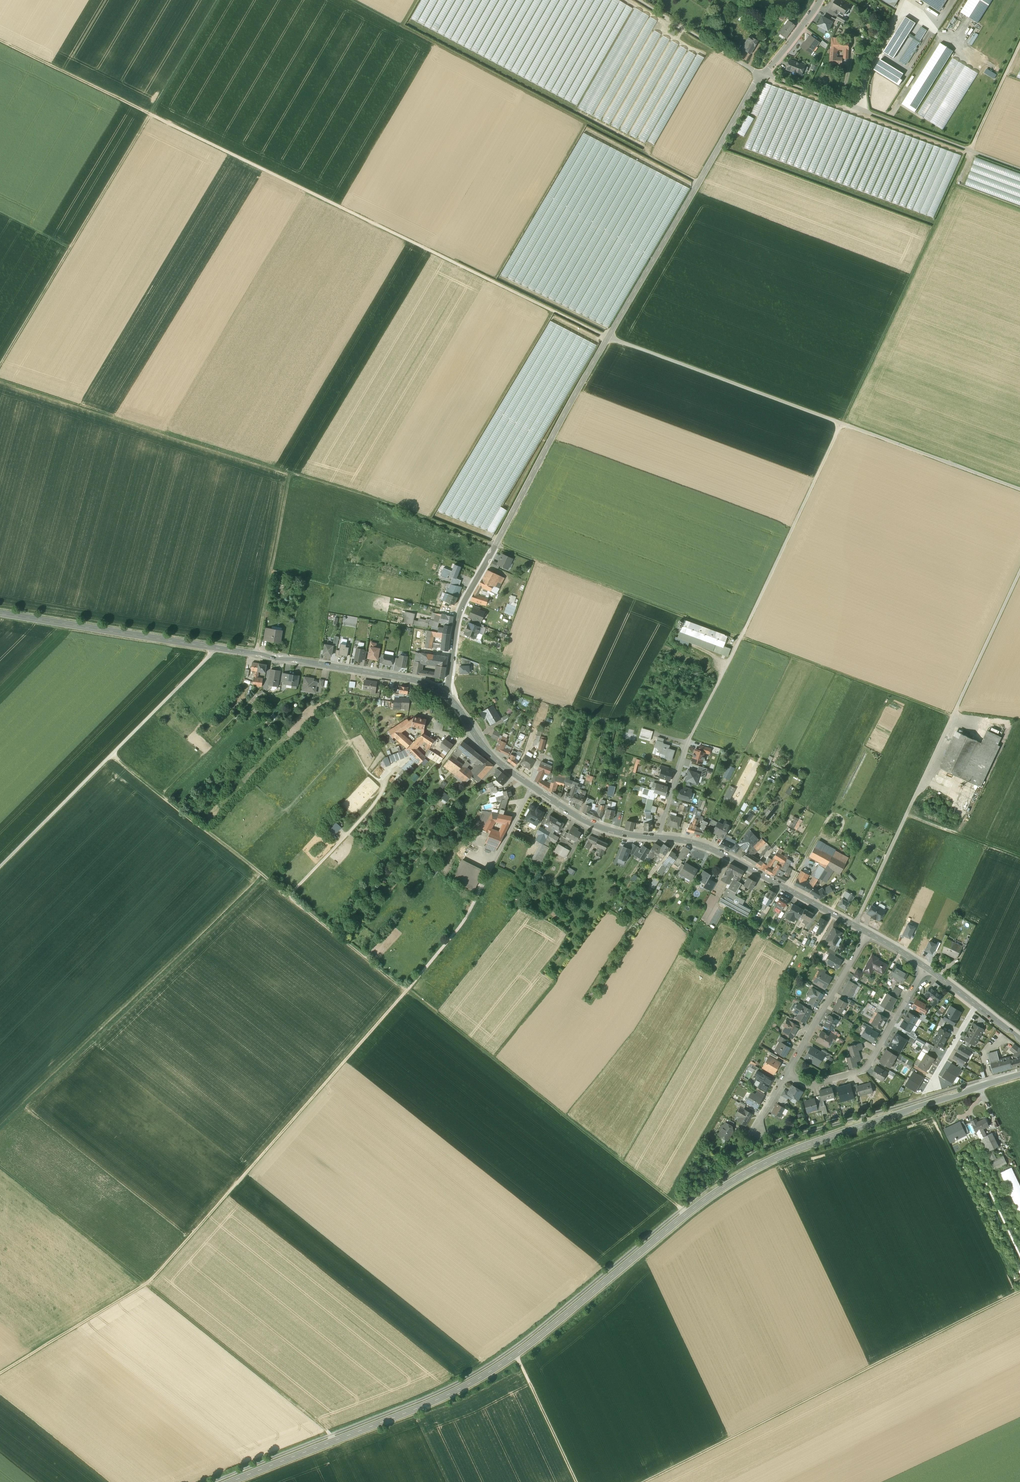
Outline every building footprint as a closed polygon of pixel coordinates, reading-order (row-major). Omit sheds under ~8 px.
[(841,0),(837,0),(831,9),(835,11),(835,12),(837,13),(838,13),(839,14),(844,17),(843,16),(844,14),(846,12),(849,5),(841,0)] [(939,12),(947,0),(921,0),(939,12)] [(960,13),(978,23),(992,0),(968,0),(960,13)] [(411,18),(416,21),(420,14),(415,11),(411,18)] [(844,17),(839,14),(836,20),(839,21),(844,24),(847,19),(844,17)] [(474,35),(467,39),(470,34),(437,19),(436,20),(434,16),(428,19),(423,29),(550,86),(551,86),(554,79),(546,84),(550,74),(539,80),(542,73),(536,70),(538,72),(534,75),(538,64),(531,68),(527,63),(521,66),(526,56),(514,63),(518,55),(516,56),(483,41),(485,35),(480,38),(479,42),(474,35)] [(830,21),(823,17),(818,26),(828,31),(832,23),(833,22),(830,21)] [(837,26),(839,21),(832,17),(830,21),(833,22),(832,23),(837,26)] [(906,17),(883,52),(893,58),(916,23),(906,17)] [(788,23),(786,26),(785,25),(780,33),(786,38),(794,26),(792,24),(788,22),(788,23)] [(922,27),(900,62),(905,65),(927,30),(922,27)] [(758,42),(749,36),(747,40),(750,42),(749,45),(751,46),(754,48),(758,42)] [(819,43),(811,36),(806,43),(805,42),(801,47),(809,53),(812,50),(813,51),(819,43)] [(843,39),(832,38),(832,48),(837,49),(846,49),(847,49),(847,43),(843,42),(843,39)] [(940,43),(902,104),(915,112),(953,51),(940,43)] [(836,56),(831,56),(831,64),(842,65),(842,58),(836,57),(836,56)] [(939,126),(971,68),(952,57),(919,115),(939,126)] [(805,66),(790,60),(787,69),(802,75),(805,66)] [(903,74),(880,60),(874,70),(897,84),(900,79),(903,74)] [(765,100),(770,84),(766,83),(761,98),(765,100)] [(558,95),(571,101),(575,92),(569,89),(569,88),(563,85),(558,95)] [(771,91),(770,93),(772,94),(773,91),(776,92),(778,87),(773,85),(770,91),(771,91)] [(743,136),(754,118),(748,115),(738,133),(743,136)] [(654,144),(660,133),(655,129),(648,140),(654,144)] [(668,187),(679,183),(584,132),(572,153),(587,161),(586,168),(620,176),(621,183),(628,177),(628,179),(639,178),(636,181),(637,181),(647,178),(643,184),(649,186),(651,190),(656,188),(654,195),(657,197),(656,195),(659,196),(664,186),(661,200),(664,201),(669,191),(667,189),(663,192),(666,182),(668,187)] [(936,218),(959,154),(928,143),(925,150),(931,152),(917,190),(915,189),(908,208),(936,218)] [(974,160),(966,186),(1019,204),(1019,175),(974,160)] [(909,196),(904,195),(903,201),(901,200),(901,205),(907,207),(909,196)] [(610,298),(609,292),(602,296),(597,288),(592,301),(590,290),(583,305),(571,287),(561,289),(566,278),(558,283),(561,275),(561,274),(560,271),(555,274),(553,267),(544,273),(549,262),(541,267),(538,255),(535,261),(505,281),(606,323),(611,322),(616,312),(599,315),(618,302),(617,294),(610,298)] [(584,367),(596,344),(550,320),(542,337),(542,339),(543,341),(542,343),(546,343),(550,350),(551,351),(551,362),(554,355),(558,357),(556,358),(556,361),(559,363),(560,360),(563,360),(563,365),(563,366),(565,366),(567,363),(571,363),(571,364),(572,367),(572,368),(578,364),(579,364),(579,366),(578,368),(579,369),(580,367),(584,367)] [(453,516),(494,534),(506,509),(500,506),(506,493),(507,493),(505,491),(497,498),(499,492),(500,492),(497,490),(496,494),(494,493),(492,497),(489,496),(486,493),(486,494),(479,499),(481,494),(479,493),(481,491),(473,497),(475,497),(473,499),(470,506),(468,505),(467,506),(465,508),(464,506),(452,514),(453,516)] [(512,559),(502,554),(498,564),(507,569),(512,559)] [(453,577),(456,579),(461,567),(454,565),(452,571),(450,576),(453,577)] [(450,576),(452,571),(443,568),(440,576),(447,579),(448,575),(450,576)] [(487,570),(475,590),(479,592),(482,587),(490,591),(495,594),(504,578),(499,575),(487,570)] [(456,579),(453,577),(450,584),(459,586),(461,581),(456,579)] [(459,586),(450,584),(448,592),(448,593),(449,594),(457,597),(462,587),(459,586)] [(457,597),(449,594),(446,601),(449,603),(449,604),(451,605),(451,604),(454,605),(457,597)] [(488,599),(476,595),(473,594),(470,600),(482,604),(486,605),(488,600),(488,599)] [(513,616),(516,607),(507,604),(504,613),(513,616)] [(479,611),(473,608),(469,616),(474,618),(481,621),(484,613),(479,610),(479,611)] [(415,614),(405,612),(403,623),(413,624),(414,620),(415,614)] [(437,613),(433,612),(430,619),(429,619),(428,623),(428,625),(432,627),(433,627),(437,613)] [(441,614),(437,613),(433,627),(437,627),(438,627),(439,622),(441,614)] [(453,616),(441,614),(439,622),(445,623),(452,624),(453,616)] [(727,637),(684,621),(680,630),(723,647),(727,637)] [(475,625),(469,623),(466,628),(478,633),(480,627),(475,625)] [(451,626),(444,625),(444,628),(443,633),(450,634),(451,626)] [(281,632),(270,630),(270,628),(266,628),(264,639),(280,642),(281,632)] [(478,633),(466,628),(464,634),(471,636),(475,638),(478,633)] [(432,631),(428,630),(425,647),(431,648),(432,643),(433,636),(434,631),(432,631)] [(723,647),(680,630),(678,637),(728,656),(730,649),(723,647)] [(449,641),(442,640),(442,644),(441,650),(448,651),(449,641)] [(346,644),(341,643),(339,650),(338,655),(342,655),(347,656),(349,647),(346,647),(346,644)] [(333,646),(325,645),(323,654),(331,656),(333,646)] [(375,648),(370,647),(369,652),(369,653),(368,658),(377,659),(379,649),(375,648)] [(358,649),(357,648),(355,660),(362,661),(362,659),(364,651),(364,650),(363,650),(358,649)] [(424,653),(416,652),(415,661),(422,662),(424,663),(423,661),(424,653)] [(447,657),(424,653),(423,661),(424,663),(437,666),(437,665),(446,667),(447,657)] [(393,656),(384,654),(382,664),(391,665),(393,656)] [(407,657),(400,655),(399,659),(398,665),(398,666),(405,667),(407,657)] [(469,666),(471,666),(470,661),(462,658),(462,666),(469,666)] [(422,662),(415,661),(413,674),(420,675),(421,671),(422,662)] [(267,665),(259,663),(258,671),(259,671),(265,672),(267,665)] [(446,667),(437,665),(435,677),(443,679),(445,678),(444,678),(446,667)] [(280,671),(271,669),(268,685),(277,687),(280,671)] [(298,676),(289,674),(289,675),(289,676),(288,681),(285,680),(284,682),(284,683),(292,685),(297,685),(298,676)] [(254,677),(254,679),(253,685),(262,686),(263,679),(258,678),(254,677)] [(317,682),(311,681),(311,678),(305,677),(302,691),(307,692),(307,690),(316,692),(317,682)] [(377,682),(365,680),(363,689),(371,690),(375,691),(377,682)] [(493,706),(480,713),(483,718),(486,716),(491,725),(499,720),(497,716),(496,716),(494,713),(496,712),(493,706)] [(426,720),(414,717),(413,720),(411,725),(424,728),(426,720)] [(407,719),(388,731),(392,738),(394,736),(401,732),(411,725),(413,720),(411,719),(408,721),(407,719)] [(653,732),(642,729),(640,736),(638,736),(638,738),(650,741),(653,732)] [(500,733),(494,731),(491,737),(497,740),(500,733)] [(411,741),(401,732),(394,736),(407,748),(412,742),(411,741)] [(966,736),(958,732),(957,735),(956,737),(954,741),(962,745),(966,736)] [(1000,738),(986,732),(983,738),(988,740),(997,744),(1000,738)] [(418,738),(413,743),(417,746),(427,736),(424,733),(423,733),(418,738)] [(444,740),(437,736),(431,746),(438,750),(441,745),(444,741),(444,740)] [(973,739),(966,736),(962,745),(954,741),(942,769),(960,777),(976,743),(972,741),(973,739)] [(663,739),(658,737),(655,747),(659,748),(659,750),(659,751),(660,752),(661,753),(666,754),(665,758),(671,760),(674,750),(668,749),(669,746),(663,744),(662,742),(663,739)] [(988,740),(983,738),(981,743),(979,748),(984,750),(988,740)] [(453,745),(445,739),(444,740),(444,741),(441,745),(443,747),(442,748),(448,752),(453,745)] [(981,743),(977,741),(976,743),(960,777),(975,784),(978,786),(997,744),(988,740),(984,750),(979,748),(981,743)] [(471,748),(463,741),(457,747),(458,748),(462,751),(466,755),(471,748)] [(505,743),(500,741),(496,750),(501,752),(505,743)] [(407,749),(410,753),(415,748),(417,746),(413,743),(407,749)] [(438,750),(431,746),(429,750),(432,751),(428,757),(439,764),(443,758),(436,753),(438,750)] [(710,749),(700,746),(698,750),(705,752),(709,754),(710,749)] [(407,749),(407,748),(405,749),(401,751),(388,756),(390,763),(408,756),(409,756),(411,759),(414,762),(418,765),(420,763),(413,755),(410,753),(407,749)] [(422,755),(415,748),(410,753),(413,755),(420,763),(422,761),(425,758),(422,755)] [(462,751),(458,748),(453,754),(457,757),(462,751)] [(471,748),(466,755),(470,757),(475,751),(471,748)] [(698,750),(695,749),(694,753),(693,753),(692,757),(693,757),(692,761),(701,764),(702,760),(704,760),(705,757),(704,756),(705,752),(698,750)] [(517,753),(512,750),(507,760),(515,766),(517,762),(515,760),(517,753)] [(475,751),(470,757),(472,759),(475,762),(480,755),(475,751)] [(480,755),(475,762),(478,764),(480,762),(483,758),(480,755)] [(525,755),(520,763),(530,769),(535,761),(531,758),(525,755)] [(456,759),(451,756),(444,765),(452,772),(453,771),(456,773),(463,765),(456,759)] [(414,762),(411,759),(401,768),(406,772),(414,762)] [(493,765),(486,760),(482,764),(480,767),(487,772),(493,765)] [(478,764),(473,769),(471,771),(469,770),(460,781),(464,784),(471,776),(480,767),(482,764),(480,762),(478,764)] [(547,764),(541,762),(538,770),(540,771),(544,773),(545,771),(549,773),(552,766),(551,766),(547,764)] [(456,773),(456,774),(454,776),(460,781),(469,770),(466,768),(463,765),(456,773)] [(723,777),(730,780),(735,768),(729,765),(723,777)] [(707,769),(698,766),(697,772),(700,773),(699,776),(704,778),(707,769)] [(480,767),(471,776),(477,782),(487,772),(480,767)] [(502,772),(497,768),(495,771),(495,772),(493,774),(498,778),(502,772)] [(668,771),(662,769),(661,769),(659,777),(669,780),(672,772),(668,771)] [(697,772),(688,769),(685,781),(687,781),(686,784),(691,786),(691,783),(697,784),(699,776),(700,773),(697,772)] [(544,773),(540,771),(534,781),(540,785),(543,781),(541,780),(544,773)] [(509,778),(502,772),(498,778),(496,780),(503,785),(509,778)] [(552,779),(551,783),(557,783),(557,781),(564,783),(566,777),(553,773),(552,779)] [(548,791),(553,794),(557,783),(551,783),(548,791)] [(657,784),(656,783),(653,792),(658,794),(665,796),(666,792),(667,787),(666,786),(657,784)] [(615,786),(609,785),(607,795),(613,796),(615,786)] [(723,798),(730,801),(736,788),(730,785),(723,798)] [(571,788),(569,795),(567,794),(565,798),(572,801),(575,793),(576,790),(571,788)] [(510,789),(503,791),(504,795),(505,799),(508,798),(512,796),(510,789)] [(654,790),(649,789),(647,798),(646,804),(652,805),(652,806),(653,800),(655,800),(655,798),(654,797),(655,793),(653,793),(653,792),(654,790)] [(682,790),(680,789),(677,797),(687,800),(689,800),(689,797),(689,796),(688,796),(689,792),(682,790)] [(449,797),(442,790),(438,795),(445,801),(449,797)] [(577,794),(575,793),(572,801),(577,803),(580,795),(577,794)] [(580,795),(577,803),(581,805),(585,797),(580,795)] [(594,800),(587,798),(585,804),(591,807),(594,800)] [(506,804),(500,803),(496,813),(498,814),(503,815),(506,804)] [(537,810),(534,808),(533,806),(532,805),(530,805),(529,807),(529,809),(530,809),(524,818),(531,822),(532,820),(537,824),(544,813),(538,809),(537,810)] [(610,810),(606,809),(606,811),(604,817),(613,819),(615,811),(610,810)] [(492,812),(483,811),(475,824),(482,828),(489,817),(492,812)] [(597,814),(590,811),(588,815),(599,820),(600,816),(597,814)] [(496,813),(492,812),(489,817),(496,821),(498,814),(496,813)] [(744,818),(749,823),(755,816),(750,812),(744,818)] [(503,815),(498,814),(496,821),(504,822),(509,824),(512,817),(503,815)] [(556,819),(549,815),(545,823),(549,825),(552,827),(556,819)] [(676,817),(670,815),(667,825),(678,828),(681,818),(676,817)] [(700,817),(696,815),(691,824),(689,824),(686,831),(693,833),(695,828),(699,820),(700,817)] [(489,817),(482,828),(490,832),(491,829),(490,829),(494,822),(496,821),(489,817)] [(564,823),(556,819),(552,827),(555,829),(559,831),(564,823)] [(651,819),(645,819),(645,820),(643,820),(643,824),(644,824),(644,825),(644,830),(652,830),(652,823),(651,823),(651,819)] [(799,819),(794,828),(797,830),(802,821),(799,819)] [(634,822),(627,821),(625,828),(633,830),(633,829),(634,822)] [(509,824),(504,822),(502,826),(499,832),(491,829),(490,832),(485,843),(486,843),(498,847),(508,827),(509,824)] [(722,825),(717,822),(712,832),(719,835),(718,837),(723,839),(731,825),(725,822),(722,825)] [(334,837),(342,828),(336,823),(328,832),(334,837)] [(705,826),(701,824),(699,829),(695,828),(693,833),(701,834),(705,826)] [(578,829),(572,826),(568,833),(567,836),(576,841),(580,833),(577,831),(578,829)] [(548,833),(541,830),(539,834),(535,840),(538,842),(541,843),(542,844),(543,844),(548,833)] [(746,837),(738,844),(741,846),(746,852),(753,846),(759,841),(750,831),(744,835),(746,837)] [(552,835),(548,833),(543,844),(547,846),(550,840),(553,842),(556,836),(553,834),(552,835)] [(607,844),(594,838),(592,843),(599,846),(599,847),(604,850),(605,850),(607,844)] [(759,841),(753,846),(757,850),(766,842),(762,838),(759,841)] [(732,846),(722,841),(719,845),(729,850),(732,846)] [(848,858),(818,842),(814,847),(809,856),(820,862),(825,865),(826,865),(834,870),(840,873),(848,858)] [(498,847),(486,843),(485,847),(495,851),(498,847)] [(547,846),(543,844),(542,844),(541,843),(531,861),(539,865),(550,848),(547,846)] [(650,851),(647,855),(651,858),(656,850),(659,846),(654,843),(650,851)] [(738,844),(735,843),(732,846),(729,850),(735,853),(741,846),(738,844)] [(569,850),(559,844),(554,852),(565,858),(569,850)] [(638,847),(633,844),(629,849),(630,849),(629,853),(633,855),(638,847)] [(664,844),(659,851),(659,852),(665,855),(670,848),(664,844)] [(769,845),(760,855),(762,857),(763,855),(766,852),(770,847),(769,845)] [(629,849),(623,846),(618,858),(625,861),(629,853),(630,849),(629,849)] [(650,851),(643,846),(641,849),(636,856),(637,856),(644,860),(647,855),(650,851)] [(746,852),(742,856),(747,860),(751,855),(757,850),(753,846),(746,852)] [(604,850),(599,847),(597,851),(598,851),(597,853),(596,855),(600,857),(602,853),(603,853),(604,850)] [(685,847),(677,858),(682,861),(690,850),(685,847)] [(665,855),(659,852),(656,856),(658,857),(657,858),(661,861),(665,855)] [(777,852),(773,857),(775,858),(780,861),(784,864),(787,859),(784,856),(780,854),(777,852)] [(670,853),(666,859),(671,863),(676,857),(673,855),(673,854),(671,853),(670,853)] [(788,867),(791,862),(787,859),(784,864),(782,868),(780,870),(785,873),(788,867)] [(764,864),(759,860),(755,865),(761,869),(764,864)] [(770,863),(766,860),(764,864),(761,869),(765,871),(767,868),(769,865),(770,863)] [(483,872),(461,861),(457,870),(479,881),(483,872)] [(684,865),(679,873),(680,872),(685,875),(685,876),(691,866),(685,863),(684,865)] [(744,871),(730,864),(727,870),(730,872),(740,877),(744,871)] [(824,868),(818,864),(812,876),(813,877),(818,879),(818,878),(824,868)] [(778,866),(777,865),(773,871),(771,875),(775,878),(780,870),(782,868),(778,866)] [(834,870),(826,865),(824,868),(818,878),(825,882),(826,882),(834,870)] [(697,870),(691,866),(685,876),(685,877),(686,876),(691,879),(691,880),(697,870)] [(792,869),(788,867),(785,873),(783,877),(787,879),(792,869)] [(479,881),(457,870),(452,879),(474,890),(479,881)] [(726,870),(721,879),(728,884),(730,880),(729,879),(727,878),(728,875),(730,872),(727,870),(726,870)] [(780,870),(775,878),(785,883),(787,879),(781,876),(783,872),(780,870)] [(710,874),(704,871),(700,877),(701,878),(700,881),(702,882),(703,883),(702,884),(704,885),(702,886),(707,889),(712,881),(708,878),(710,874)] [(808,875),(801,871),(796,879),(804,883),(808,875)] [(740,877),(730,872),(728,875),(731,876),(734,878),(733,879),(738,882),(740,877)] [(813,877),(807,886),(806,890),(809,892),(812,888),(815,883),(818,879),(813,877)] [(755,882),(748,878),(744,885),(751,889),(755,882)] [(738,882),(733,879),(730,885),(728,888),(736,893),(741,883),(738,882)] [(804,883),(796,879),(794,884),(806,890),(807,886),(804,884),(805,883),(804,883)] [(662,884),(657,881),(652,889),(657,892),(662,884)] [(712,881),(707,889),(711,891),(716,882),(712,881)] [(829,886),(823,889),(823,890),(825,895),(826,895),(832,891),(829,886)] [(736,893),(728,888),(726,889),(719,902),(728,907),(734,895),(736,893)] [(818,892),(814,895),(819,899),(825,895),(823,890),(822,888),(818,892)] [(775,893),(769,890),(765,897),(769,898),(771,900),(775,893)] [(852,898),(845,894),(842,899),(849,903),(852,898)] [(744,900),(734,895),(728,907),(747,917),(751,909),(742,905),(744,900)] [(788,900),(780,896),(776,903),(784,907),(788,900)] [(842,899),(842,898),(838,905),(845,910),(849,903),(842,899)] [(793,904),(786,917),(791,920),(792,918),(794,920),(796,917),(799,918),(800,917),(803,910),(793,904)] [(876,909),(871,906),(867,913),(872,916),(876,909)] [(872,916),(871,917),(875,919),(876,918),(879,920),(885,910),(884,910),(878,906),(876,909),(872,916)] [(813,914),(804,909),(803,910),(800,917),(804,919),(808,921),(808,922),(813,914)] [(827,921),(820,917),(816,924),(820,926),(823,928),(827,921)] [(902,935),(910,938),(915,927),(907,924),(902,935)] [(842,933),(833,928),(826,940),(832,943),(835,945),(842,933)] [(946,939),(945,942),(941,951),(957,958),(961,949),(962,947),(962,946),(946,939)] [(930,941),(925,950),(932,953),(934,950),(937,945),(930,941)] [(832,943),(829,949),(834,952),(837,946),(835,945),(832,943)] [(834,956),(830,954),(829,955),(825,963),(835,969),(839,964),(841,961),(837,959),(838,958),(834,956)] [(878,958),(872,955),(863,971),(869,974),(872,971),(870,970),(872,967),(883,972),(887,965),(878,960),(878,958)] [(907,973),(895,966),(891,972),(893,973),(891,977),(901,983),(907,973)] [(862,973),(857,970),(853,976),(856,977),(859,979),(862,973)] [(824,973),(819,971),(817,975),(818,976),(814,983),(824,988),(831,978),(824,973)] [(848,980),(846,983),(843,982),(840,989),(843,991),(848,980)] [(851,982),(849,981),(843,992),(851,997),(857,986),(851,982)] [(902,990),(895,986),(891,993),(898,996),(902,990)] [(942,996),(931,987),(930,989),(928,989),(927,990),(927,991),(926,993),(927,993),(930,996),(934,998),(930,1003),(934,1006),(942,996)] [(823,994),(812,988),(809,993),(813,995),(809,1002),(814,1005),(816,1006),(823,994)] [(888,995),(882,1005),(881,1004),(880,1005),(885,1008),(891,1011),(893,1006),(892,1006),(896,999),(887,994),(886,994),(888,995)] [(840,1001),(838,1000),(833,1009),(841,1013),(843,1009),(846,1004),(846,1003),(843,1001),(840,1000),(840,1001)] [(925,1005),(917,1000),(913,1007),(924,1014),(927,1009),(924,1007),(925,1005)] [(810,1010),(798,1003),(794,1011),(798,1013),(796,1017),(796,1018),(803,1022),(804,1023),(808,1016),(807,1016),(810,1010)] [(881,1004),(879,1003),(876,1008),(883,1012),(885,1008),(880,1005),(881,1004)] [(951,1006),(947,1013),(943,1019),(946,1021),(954,1025),(958,1020),(956,1018),(957,1016),(960,1011),(955,1008),(951,1006)] [(840,1016),(833,1012),(830,1016),(837,1020),(836,1020),(838,1021),(840,1016)] [(918,1018),(909,1012),(905,1019),(914,1025),(918,1018)] [(881,1015),(878,1013),(872,1024),(880,1029),(886,1018),(881,1015)] [(803,1022),(796,1018),(796,1017),(795,1016),(793,1019),(797,1022),(802,1024),(803,1022)] [(830,1016),(829,1016),(824,1025),(832,1030),(835,1024),(836,1020),(837,1020),(830,1016)] [(795,1024),(787,1019),(784,1024),(786,1026),(782,1032),(792,1038),(799,1027),(795,1024)] [(911,1030),(914,1025),(905,1019),(901,1026),(906,1029),(910,1031),(911,1030)] [(976,1025),(973,1023),(970,1028),(981,1035),(984,1029),(981,1028),(976,1025)] [(871,1030),(866,1027),(865,1029),(861,1035),(873,1042),(877,1034),(871,1030)] [(949,1033),(940,1028),(933,1041),(932,1043),(935,1045),(936,1043),(939,1045),(942,1047),(947,1038),(946,1037),(949,1033)] [(981,1035),(970,1028),(967,1034),(978,1040),(981,1035)] [(904,1033),(916,1039),(917,1036),(915,1035),(916,1034),(914,1033),(915,1032),(911,1030),(910,1031),(906,1029),(904,1033)] [(826,1034),(821,1031),(820,1034),(821,1034),(817,1041),(825,1046),(828,1041),(829,1042),(831,1039),(832,1038),(826,1034)] [(836,1036),(828,1031),(826,1034),(832,1038),(831,1039),(833,1041),(836,1036)] [(902,1036),(896,1033),(890,1045),(896,1048),(896,1047),(900,1049),(903,1044),(904,1044),(906,1040),(907,1039),(902,1036)] [(916,1039),(904,1033),(902,1036),(907,1039),(906,1040),(913,1044),(916,1039)] [(978,1040),(967,1034),(964,1039),(967,1041),(972,1044),(975,1046),(978,1040)] [(783,1044),(780,1042),(777,1047),(780,1048),(777,1052),(784,1056),(790,1048),(783,1044)] [(861,1043),(848,1046),(851,1056),(859,1054),(858,1054),(857,1050),(862,1049),(860,1043),(861,1043)] [(1019,1048),(1014,1044),(1010,1049),(1015,1053),(1019,1048)] [(966,1048),(960,1045),(957,1052),(968,1058),(971,1052),(966,1048)] [(820,1052),(812,1047),(808,1053),(805,1058),(813,1063),(813,1061),(817,1064),(821,1058),(821,1059),(823,1056),(824,1054),(820,1052)] [(1015,1053),(1013,1056),(1010,1057),(1012,1068),(1013,1068),(1019,1066),(1019,1048),(1019,1047),(1019,1048),(1015,1053)] [(831,1055),(822,1049),(820,1052),(824,1054),(823,1056),(828,1059),(831,1055)] [(923,1049),(917,1058),(918,1058),(917,1058),(922,1061),(926,1053),(927,1054),(928,1051),(923,1049)] [(778,1056),(769,1051),(766,1056),(769,1057),(775,1060),(778,1056)] [(895,1055),(887,1051),(884,1057),(883,1056),(880,1061),(887,1065),(887,1064),(891,1066),(896,1058),(897,1056),(895,1055)] [(1010,1057),(999,1059),(997,1052),(997,1051),(988,1054),(993,1073),(1012,1068),(1010,1057)] [(903,1056),(896,1052),(895,1055),(897,1056),(896,1058),(901,1060),(903,1056)] [(968,1058),(957,1052),(953,1058),(958,1061),(964,1064),(968,1058)] [(927,1054),(926,1053),(922,1061),(918,1067),(926,1071),(931,1063),(932,1063),(935,1059),(927,1054)] [(851,1056),(846,1058),(849,1068),(857,1066),(855,1062),(860,1060),(859,1055),(859,1054),(851,1056)] [(769,1057),(763,1067),(773,1073),(779,1062),(775,1060),(769,1057)] [(957,1076),(958,1077),(961,1070),(960,1069),(962,1067),(959,1065),(957,1067),(951,1064),(947,1070),(957,1076)] [(887,1072),(877,1066),(872,1075),(876,1077),(877,1076),(883,1080),(887,1072)] [(952,1083),(957,1076),(947,1070),(946,1070),(942,1077),(952,1083)] [(771,1079),(759,1072),(757,1075),(755,1079),(759,1081),(756,1086),(757,1087),(765,1091),(769,1086),(768,1085),(771,1079)] [(924,1078),(913,1072),(909,1079),(920,1085),(924,1078)] [(920,1085),(909,1079),(905,1085),(915,1092),(920,1085)] [(858,1087),(857,1087),(859,1090),(860,1095),(868,1093),(867,1093),(873,1091),(870,1083),(858,1087)] [(851,1084),(843,1087),(843,1086),(837,1088),(841,1101),(854,1097),(853,1094),(851,1086),(851,1084)] [(794,1087),(792,1086),(790,1088),(791,1089),(789,1092),(790,1093),(788,1097),(791,1099),(792,1096),(797,1099),(802,1091),(795,1087),(794,1087)] [(831,1087),(819,1091),(821,1095),(822,1100),(823,1100),(833,1097),(831,1087)] [(789,1092),(784,1090),(781,1095),(787,1099),(788,1097),(790,1093),(789,1092)] [(756,1094),(752,1092),(746,1102),(756,1107),(761,1098),(756,1094)] [(787,1099),(781,1095),(778,1101),(783,1104),(787,1099)] [(814,1099),(804,1102),(806,1110),(811,1108),(812,1110),(816,1109),(817,1109),(814,1100),(814,1099)] [(784,1108),(776,1103),(772,1112),(779,1117),(784,1108)] [(743,1109),(740,1107),(739,1107),(736,1112),(740,1115),(737,1121),(745,1125),(752,1114),(743,1109)] [(983,1119),(978,1122),(976,1119),(971,1121),(973,1124),(972,1125),(976,1132),(977,1132),(983,1129),(989,1126),(987,1122),(985,1123),(983,1119)] [(969,1132),(963,1121),(960,1122),(966,1134),(969,1132)] [(960,1122),(944,1129),(950,1142),(956,1139),(956,1140),(966,1135),(966,1134),(960,1122)] [(726,1123),(725,1123),(724,1125),(722,1126),(720,1130),(720,1131),(719,1134),(719,1135),(722,1137),(723,1136),(727,1139),(730,1134),(730,1133),(731,1130),(729,1129),(731,1126),(726,1123)] [(983,1129),(977,1132),(980,1139),(986,1135),(983,1129)] [(980,1139),(979,1139),(990,1161),(996,1158),(992,1149),(999,1146),(992,1133),(980,1139)] [(996,1158),(990,1161),(994,1170),(998,1168),(1007,1164),(1003,1155),(996,1158)] [(1019,1213),(1019,1187),(1011,1168),(1000,1173),(1019,1213)]
